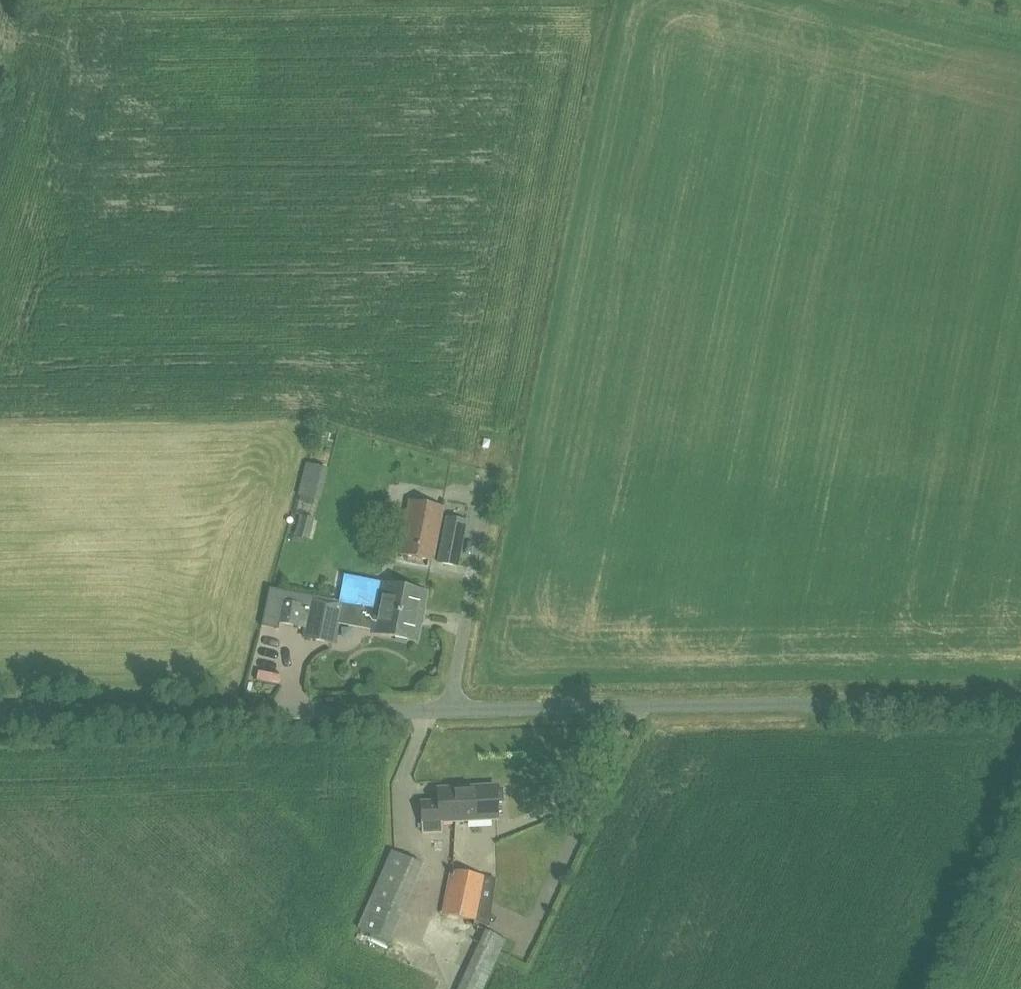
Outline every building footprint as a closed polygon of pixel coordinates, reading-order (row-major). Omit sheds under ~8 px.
[(320,501),(329,468),(307,462),(298,495),(320,501)] [(445,507),(409,500),(397,554),(434,562),(445,507)] [(309,540),(315,518),(300,514),(294,535),(309,540)] [(467,522),(446,518),(438,561),(458,566),(467,522)] [(382,583),(377,607),(377,608),(421,616),(426,591),(382,583)] [(377,608),(377,607),(357,603),(357,605),(312,596),(310,607),(282,602),(279,622),(298,626),(306,627),(304,637),(334,643),(339,618),(374,625),(372,632),(416,641),(421,616),(377,608)] [(496,785),(463,787),(464,799),(456,799),(457,821),(498,819),(497,802),(504,802),(503,788),(496,788),(496,785)] [(464,799),(463,787),(438,788),(439,801),(422,801),(423,833),(442,832),(441,822),(457,821),(456,799),(464,799)] [(365,925),(399,939),(430,861),(396,847),(365,925)] [(495,878),(450,872),(442,914),(489,923),(495,878)] [(507,940),(485,930),(458,988),(484,988),(507,940)]
